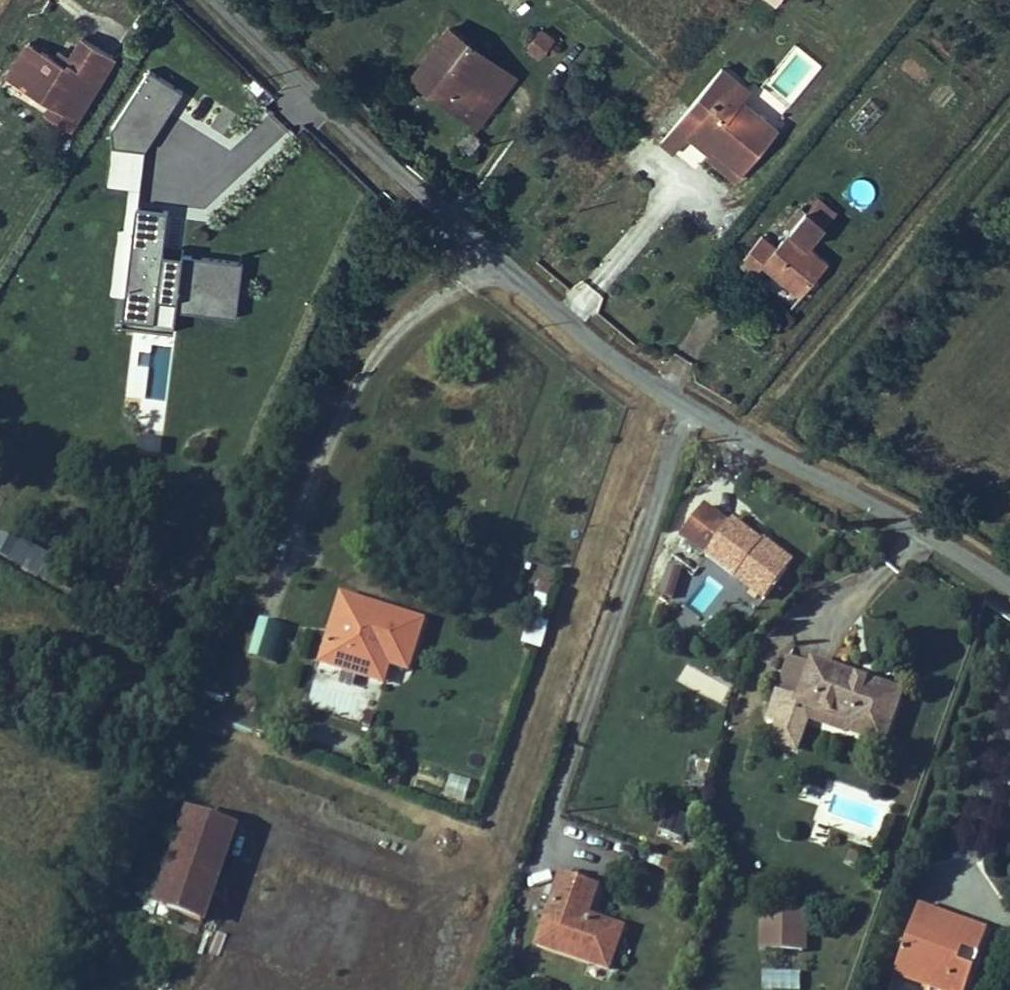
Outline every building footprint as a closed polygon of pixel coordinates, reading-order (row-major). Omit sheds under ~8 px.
[(68,52),(44,39),(25,74),(55,91),(48,104),(73,118),(116,43),(84,24),(68,52)] [(443,36),(462,52),(469,43),(449,27),(443,36)] [(555,52),(560,46),(541,30),(526,47),(537,56),(546,45),(555,52)] [(10,66),(25,74),(44,39),(30,31),(10,66)] [(449,69),(462,52),(443,36),(410,76),(460,116),(479,92),(449,69)] [(505,71),(469,43),(462,52),(449,69),(479,92),(460,116),(474,126),(512,78),(505,71)] [(722,70),(662,142),(674,153),(690,135),(702,145),(710,136),(718,143),(714,148),(742,171),(777,131),(741,102),(750,92),(722,70)] [(459,142),(469,151),(479,138),(468,130),(459,142)] [(736,179),(742,171),(714,148),(708,155),(736,179)] [(819,193),(811,202),(829,218),(837,209),(819,193)] [(129,272),(126,301),(155,304),(156,291),(197,296),(201,253),(180,251),(179,260),(158,258),(163,206),(131,203),(122,271),(129,272)] [(761,266),(800,296),(827,262),(808,247),(823,227),(805,212),(775,248),(761,237),(738,264),(753,275),(761,266)] [(727,528),(702,509),(680,537),(736,579),(764,600),(786,571),(757,550),(759,547),(730,525),(727,528)] [(17,538),(0,530),(0,531),(0,556),(7,559),(17,538)] [(14,563),(36,576),(50,552),(27,540),(14,563)] [(762,543),(759,547),(757,550),(786,571),(791,565),(762,543)] [(682,603),(701,618),(725,586),(706,572),(682,603)] [(525,644),(544,647),(553,595),(534,592),(525,644)] [(363,604),(341,597),(320,665),(365,679),(372,656),(388,662),(387,666),(406,672),(422,623),(401,616),(400,621),(361,609),(363,604)] [(361,609),(400,621),(401,616),(363,604),(361,609)] [(274,663),(287,624),(259,615),(246,654),(274,663)] [(388,662),(372,656),(365,679),(381,684),(387,666),(388,662)] [(810,665),(789,657),(775,695),(797,702),(810,665)] [(810,665),(797,702),(850,721),(847,731),(880,743),(897,696),(810,665)] [(804,733),(808,722),(792,716),(797,702),(775,695),(766,720),(775,723),(804,733)] [(804,733),(775,723),(769,739),(797,749),(804,733)] [(585,919),(569,913),(579,885),(560,878),(536,947),(606,972),(620,931),(585,919)] [(569,913),(585,919),(595,890),(579,885),(569,913)] [(916,907),(913,916),(966,935),(980,940),(983,931),(916,907)] [(760,951),(801,952),(801,912),(761,912),(760,951)] [(956,962),(966,935),(913,916),(895,967),(959,989),(962,989),(970,968),(956,962)] [(970,968),(980,940),(966,935),(956,962),(970,968)] [(895,967),(892,976),(892,977),(929,989),(959,989),(895,967)] [(801,970),(761,970),(761,989),(801,989),(801,970)]
